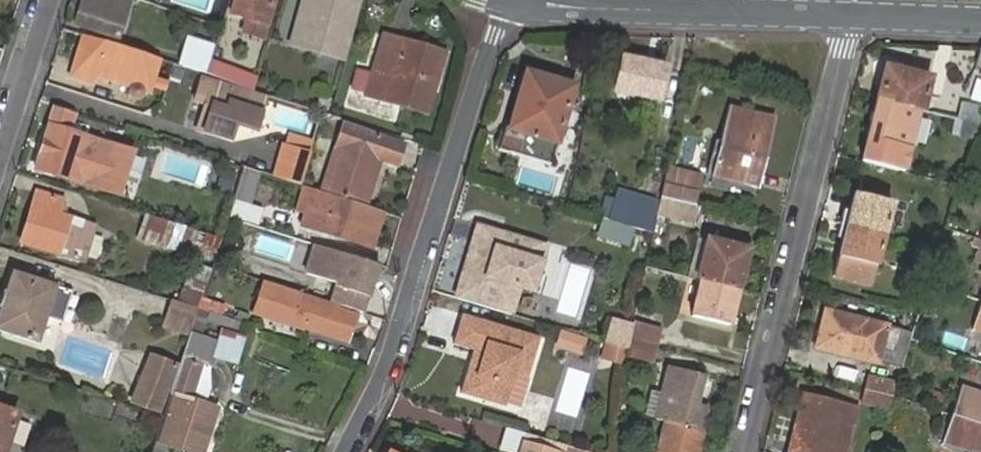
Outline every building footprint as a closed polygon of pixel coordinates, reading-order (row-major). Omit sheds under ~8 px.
[(78,21),(119,34),(129,1),(125,0),(85,0),(78,21)] [(292,42),(347,58),(363,1),(361,0),(304,0),(292,42)] [(105,39),(83,32),(70,72),(91,80),(95,69),(105,39)] [(380,69),(395,74),(387,101),(428,114),(447,53),(391,35),(380,69)] [(113,75),(123,44),(105,39),(95,69),(113,75)] [(134,48),(123,44),(113,75),(134,82),(144,52),(134,48)] [(151,82),(154,75),(160,57),(144,52),(134,82),(150,87),(151,84),(151,82)] [(623,55),(616,89),(661,98),(668,66),(623,55)] [(206,72),(252,87),(256,77),(210,62),(206,72)] [(887,66),(879,98),(920,109),(922,109),(930,77),(887,66)] [(528,70),(512,127),(558,140),(574,83),(528,70)] [(151,84),(159,87),(162,77),(154,75),(151,82),(151,84)] [(203,75),(199,90),(195,99),(206,103),(214,105),(210,114),(203,112),(197,128),(232,140),(237,124),(258,130),(268,96),(203,75)] [(162,77),(159,87),(195,99),(199,90),(162,77)] [(976,77),(970,98),(980,100),(980,78),(976,77)] [(131,94),(135,98),(140,99),(144,97),(146,92),(144,87),(140,84),(135,85),(132,89),(131,94)] [(920,109),(879,98),(870,134),(911,145),(920,109)] [(330,113),(345,118),(350,104),(334,99),(330,113)] [(956,118),(962,119),(978,123),(980,115),(980,106),(961,101),(956,118)] [(214,105),(206,103),(203,112),(210,114),(214,105)] [(51,123),(38,166),(84,181),(86,173),(93,175),(103,146),(96,144),(98,138),(71,130),(77,113),(51,105),(46,122),(51,123)] [(731,105),(713,175),(758,186),(776,116),(731,105)] [(978,123),(962,119),(958,134),(973,138),(978,123)] [(354,200),(367,204),(382,160),(397,166),(404,144),(346,124),(325,191),(354,200)] [(286,147),(312,156),(316,143),(290,135),(286,147)] [(153,174),(206,187),(213,159),(160,146),(153,174)] [(276,175),(304,184),(312,156),(286,147),(276,175)] [(243,175),(235,200),(247,204),(255,178),(243,175)] [(683,190),(665,185),(662,197),(681,201),(683,190)] [(373,246),(384,209),(367,204),(354,200),(325,191),(317,188),(305,224),(373,246)] [(619,189),(611,217),(655,230),(659,213),(662,201),(619,189)] [(40,191),(25,240),(71,255),(80,227),(75,225),(77,219),(63,213),(67,199),(40,191)] [(856,192),(847,224),(884,233),(893,201),(856,192)] [(662,197),(662,201),(659,213),(696,223),(701,206),(681,201),(662,197)] [(247,204),(235,200),(231,212),(256,220),(260,208),(247,204)] [(147,220),(143,243),(167,248),(171,224),(147,220)] [(548,242),(481,222),(460,289),(515,305),(522,285),(534,289),(548,242)] [(884,233),(847,224),(835,274),(871,283),(884,233)] [(709,239),(699,278),(703,280),(739,289),(749,249),(709,239)] [(381,264),(316,244),(306,275),(337,285),(332,300),(367,311),(381,264)] [(58,284),(14,271),(0,316),(0,326),(41,339),(58,284)] [(730,323),(739,289),(703,280),(694,313),(730,323)] [(267,281),(260,302),(304,317),(302,323),(348,339),(357,314),(338,307),(338,305),(267,281)] [(304,317),(260,302),(258,309),(302,323),(304,317)] [(174,306),(164,325),(186,336),(196,317),(174,306)] [(827,310),(818,345),(879,361),(883,346),(896,349),(902,329),(827,310)] [(465,312),(463,318),(539,341),(541,335),(465,312)] [(539,341),(463,318),(455,342),(477,348),(464,391),(506,403),(516,370),(530,375),(539,341)] [(636,320),(632,337),(658,343),(662,326),(636,320)] [(582,354),(588,335),(561,327),(556,346),(582,354)] [(632,337),(630,348),(629,355),(654,361),(658,343),(632,337)] [(172,393),(181,366),(150,356),(134,405),(165,416),(172,393)] [(169,442),(198,451),(203,451),(218,407),(190,397),(201,363),(183,357),(181,366),(172,393),(177,394),(163,440),(157,439),(153,451),(166,451),(169,442)] [(670,422),(703,431),(710,407),(697,403),(704,377),(670,368),(663,397),(675,400),(670,422)] [(888,409),(896,380),(868,372),(860,401),(888,409)] [(980,423),(980,393),(964,388),(955,415),(980,423)] [(790,451),(847,451),(833,448),(840,419),(854,422),(859,406),(806,392),(790,451)] [(18,411),(0,405),(0,451),(4,451),(18,411)] [(955,415),(947,441),(974,450),(973,451),(980,451),(980,423),(955,415)] [(854,422),(840,419),(833,448),(847,451),(854,422)] [(667,422),(659,451),(698,451),(703,431),(670,422),(667,422)] [(521,451),(563,451),(525,440),(521,451)]
